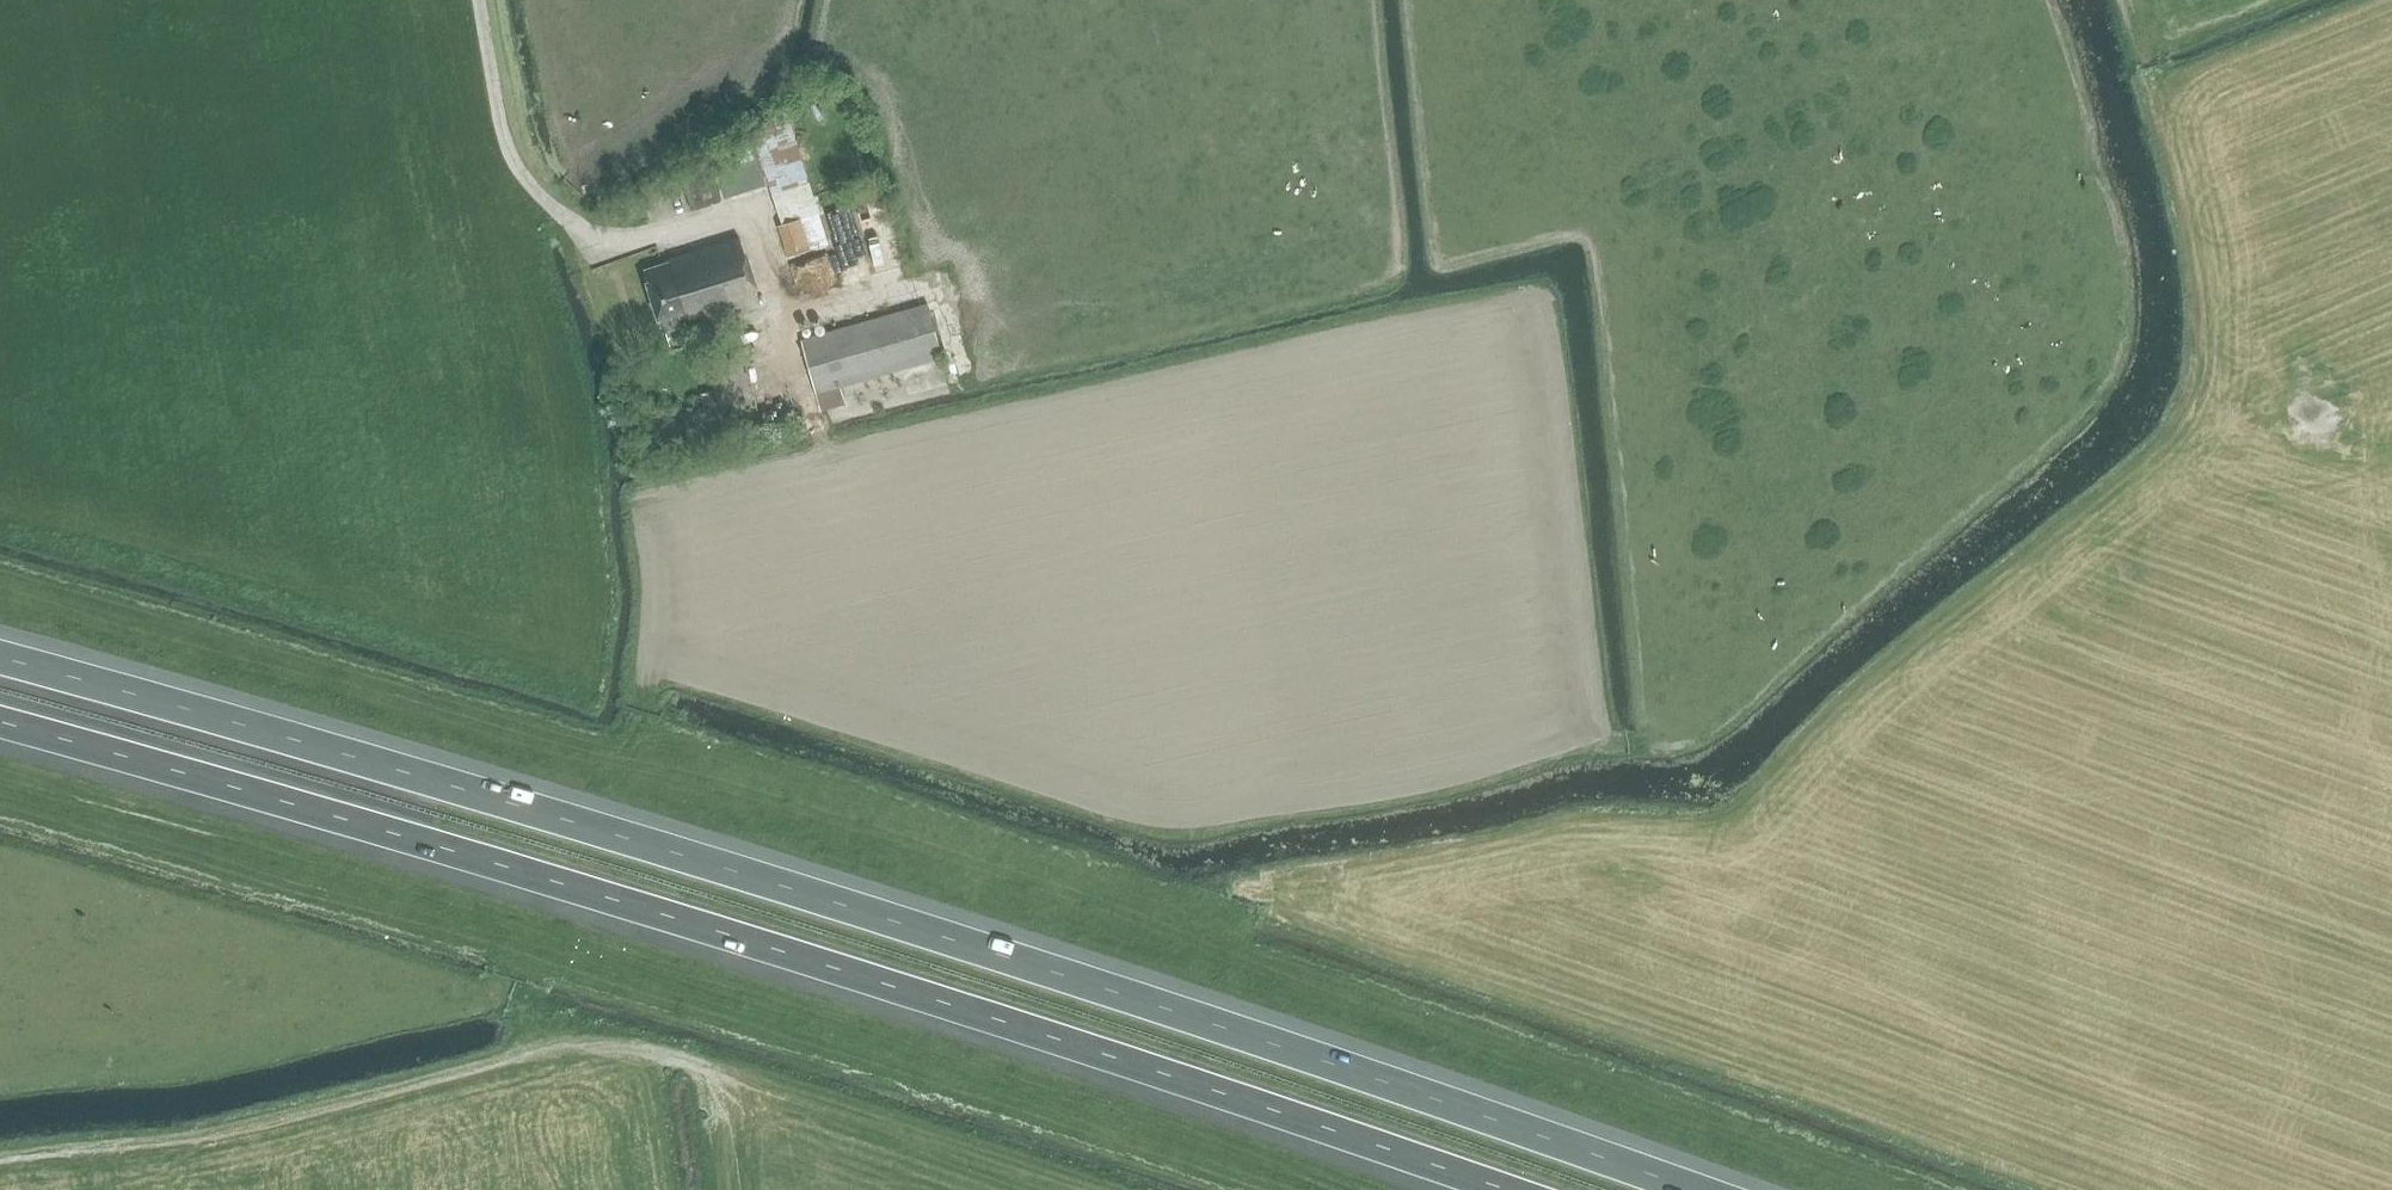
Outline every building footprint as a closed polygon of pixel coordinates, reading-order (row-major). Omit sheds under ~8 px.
[(742,158),(712,167),(723,199),(769,185),(780,225),(778,225),(788,257),(810,250),(828,244),(796,141),(785,109),(751,130),(752,134),(736,139),(742,158)] [(721,201),(707,161),(678,170),(691,211),(721,201)] [(645,271),(663,331),(685,324),(687,328),(761,304),(740,238),(669,260),(670,263),(645,271)] [(819,411),(844,404),(840,386),(942,357),(928,304),(801,340),(815,393),(819,411)]
